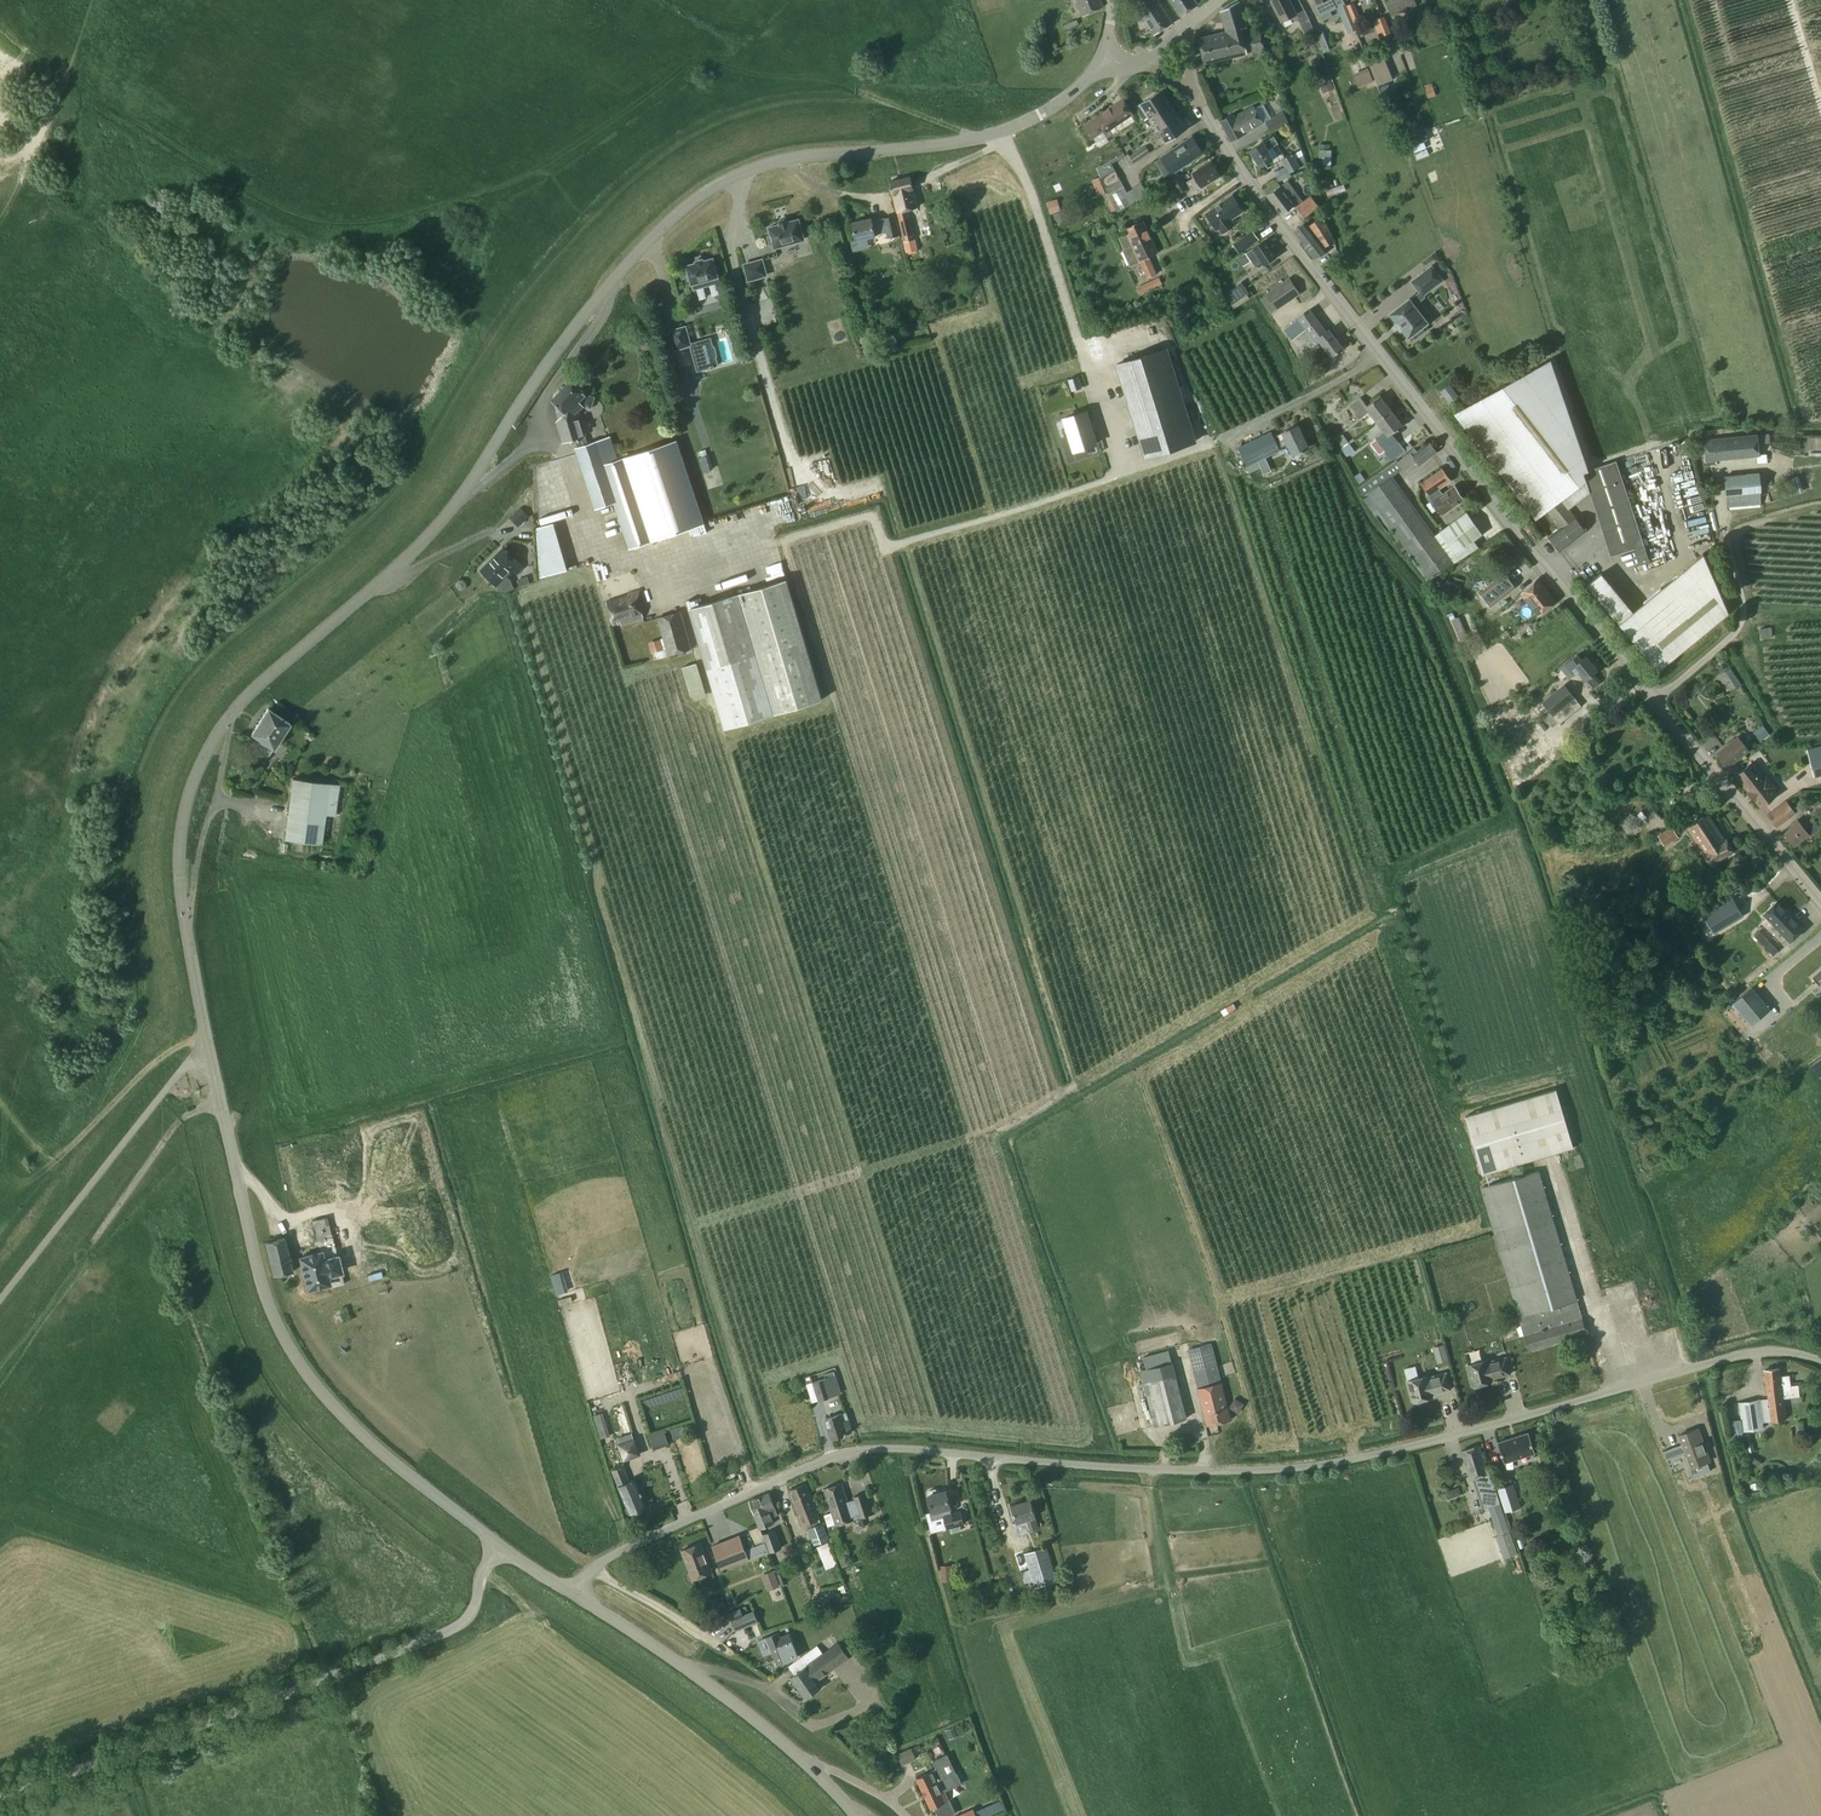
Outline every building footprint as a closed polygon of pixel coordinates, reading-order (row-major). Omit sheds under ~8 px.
[(1083,15),(1104,6),(1101,0),(1076,0),(1083,15)] [(1158,0),(1138,0),(1134,3),(1154,34),(1172,22),(1158,0)] [(1196,0),(1170,0),(1181,15),(1198,4),(1196,0)] [(1281,21),(1291,16),(1292,18),(1298,21),(1299,20),(1300,22),(1309,18),(1302,3),(1293,7),(1290,0),(1271,0),(1281,21)] [(1315,3),(1313,4),(1319,16),(1345,3),(1343,0),(1314,0),(1315,3)] [(1414,0),(1388,0),(1385,1),(1392,16),(1417,5),(1414,0)] [(1226,31),(1199,38),(1205,64),(1248,53),(1244,36),(1242,28),(1247,26),(1240,1),(1220,11),(1226,31)] [(1355,2),(1349,4),(1356,23),(1362,20),(1355,2)] [(1342,20),(1348,32),(1357,29),(1352,18),(1351,15),(1342,20)] [(1393,36),(1384,15),(1373,20),(1382,41),(1393,36)] [(1322,43),(1328,41),(1325,32),(1319,34),(1322,43)] [(1378,84),(1393,80),(1388,58),(1373,62),(1378,84)] [(1358,86),(1374,83),(1371,70),(1356,73),(1358,86)] [(1276,80),(1267,84),(1270,92),(1279,88),(1276,80)] [(1330,80),(1320,85),(1325,93),(1334,88),(1330,80)] [(1430,97),(1438,94),(1433,82),(1426,85),(1430,97)] [(1149,117),(1171,103),(1162,89),(1135,107),(1144,121),(1149,117)] [(1106,132),(1133,114),(1123,98),(1095,117),(1083,125),(1092,138),(1104,130),(1106,132)] [(1157,130),(1179,115),(1171,103),(1149,117),(1157,130)] [(1264,123),(1254,106),(1235,116),(1234,114),(1221,121),(1232,140),(1264,123)] [(1293,121),(1288,109),(1284,112),(1284,111),(1265,121),(1272,133),(1290,123),(1289,122),(1293,121)] [(1179,115),(1157,130),(1166,142),(1187,128),(1179,115)] [(1425,129),(1409,135),(1414,151),(1417,158),(1421,157),(1429,154),(1427,147),(1425,141),(1429,140),(1425,129)] [(1127,133),(1120,138),(1123,143),(1131,138),(1127,133)] [(1203,152),(1192,136),(1161,156),(1172,172),(1203,152)] [(1279,143),(1274,136),(1250,149),(1255,159),(1254,161),(1257,165),(1259,165),(1260,166),(1273,159),(1267,150),(1279,143)] [(1151,152),(1146,145),(1130,156),(1135,163),(1151,152)] [(1322,148),(1323,163),(1334,163),(1333,148),(1322,148)] [(1307,164),(1302,149),(1293,154),(1293,153),(1281,159),(1285,166),(1275,172),(1280,180),(1291,174),(1290,172),(1307,164)] [(1110,160),(1097,167),(1101,176),(1115,169),(1110,160)] [(1212,163),(1211,161),(1192,172),(1195,176),(1187,181),(1194,191),(1220,175),(1216,169),(1217,167),(1215,163),(1212,163)] [(1120,178),(1115,169),(1101,176),(1105,186),(1120,178)] [(1189,187),(1180,174),(1170,180),(1178,193),(1189,187)] [(918,207),(910,176),(890,182),(905,241),(914,239),(907,210),(918,207)] [(1095,188),(1102,185),(1099,177),(1092,180),(1095,188)] [(1105,186),(1108,191),(1108,193),(1124,186),(1120,178),(1105,186)] [(1288,180),(1268,195),(1282,214),(1295,204),(1290,196),(1296,191),(1288,180)] [(1108,193),(1117,211),(1117,212),(1148,194),(1141,182),(1127,192),(1124,186),(1108,193)] [(1181,199),(1171,183),(1160,190),(1170,206),(1181,199)] [(1344,184),(1326,190),(1328,196),(1346,189),(1344,184)] [(1209,211),(1206,214),(1217,229),(1220,226),(1224,232),(1236,224),(1232,218),(1243,209),(1232,194),(1209,211)] [(1311,194),(1296,205),(1305,216),(1320,205),(1311,194)] [(1057,198),(1047,202),(1051,213),(1061,210),(1057,198)] [(1070,207),(1053,214),(1056,220),(1057,222),(1064,219),(1063,217),(1072,213),(1070,207)] [(870,248),(867,237),(876,235),(876,234),(886,232),(888,238),(901,235),(896,214),(872,220),(872,217),(853,222),(857,239),(851,241),(853,251),(870,248)] [(1335,240),(1323,215),(1309,226),(1306,222),(1295,230),(1316,259),(1327,251),(1324,248),(1335,240)] [(804,239),(799,219),(788,222),(787,220),(780,222),(780,224),(769,227),(772,235),(768,236),(770,245),(774,244),(775,247),(804,239)] [(1142,221),(1126,229),(1128,233),(1119,237),(1124,249),(1133,245),(1148,278),(1157,274),(1149,256),(1157,252),(1142,221)] [(1235,243),(1241,251),(1260,238),(1254,230),(1235,243)] [(914,239),(905,241),(907,252),(917,250),(914,239)] [(1276,257),(1265,240),(1246,252),(1256,267),(1260,268),(1276,257)] [(720,282),(713,258),(703,261),(703,259),(697,261),(697,262),(687,265),(688,269),(686,270),(689,279),(691,278),(694,289),(720,282)] [(768,276),(763,258),(743,263),(748,281),(768,276)] [(1432,266),(1413,281),(1421,291),(1410,299),(1409,299),(1391,313),(1398,321),(1396,322),(1401,328),(1402,327),(1409,336),(1412,333),(1415,337),(1424,330),(1421,326),(1427,322),(1433,317),(1420,300),(1425,296),(1423,294),(1442,280),(1432,266)] [(1163,284),(1159,277),(1137,287),(1141,294),(1163,284)] [(1261,299),(1270,312),(1299,292),(1289,278),(1267,293),(1268,294),(1261,299)] [(1242,281),(1223,292),(1230,304),(1249,293),(1242,281)] [(1237,307),(1254,296),(1252,293),(1234,304),(1237,307)] [(1327,330),(1310,308),(1305,312),(1305,311),(1303,313),(1303,314),(1299,317),(1299,318),(1284,329),(1293,340),(1293,339),(1298,346),(1306,341),(1309,345),(1316,340),(1317,341),(1320,339),(1332,355),(1343,347),(1329,328),(1327,330)] [(924,327),(921,319),(906,323),(909,331),(924,327)] [(690,344),(685,326),(670,330),(675,348),(690,344)] [(710,339),(690,344),(698,370),(717,364),(715,356),(716,355),(714,347),(713,347),(710,339)] [(1167,348),(1117,363),(1146,456),(1196,440),(1167,348)] [(1551,359),(1454,412),(1536,519),(1537,520),(1547,511),(1563,500),(1586,481),(1583,471),(1589,469),(1588,467),(1587,463),(1587,462),(1584,454),(1584,453),(1582,449),(1580,442),(1577,436),(1577,435),(1575,428),(1573,423),(1573,421),(1570,415),(1568,409),(1568,408),(1566,401),(1564,396),(1563,394),(1561,387),(1559,380),(1558,379),(1556,373),(1555,371),(1554,367),(1554,366),(1552,360),(1551,359)] [(1078,376),(1069,379),(1072,391),(1082,388),(1078,376)] [(557,421),(564,442),(575,438),(578,447),(587,443),(577,411),(583,405),(591,408),(595,397),(586,395),(572,380),(552,399),(566,413),(557,421)] [(1459,395),(1450,383),(1442,390),(1451,401),(1459,395)] [(1369,411),(1377,421),(1391,410),(1380,395),(1367,405),(1361,397),(1349,405),(1359,418),(1369,411)] [(1391,410),(1377,421),(1385,432),(1370,443),(1379,455),(1386,450),(1386,451),(1399,441),(1392,433),(1403,425),(1391,410)] [(1073,444),(1064,447),(1069,461),(1078,458),(1075,449),(1096,443),(1095,438),(1097,437),(1092,422),(1090,423),(1086,411),(1064,418),(1073,444)] [(1283,431),(1285,434),(1275,439),(1271,431),(1238,446),(1247,466),(1255,463),(1281,450),(1280,449),(1290,444),(1294,454),(1308,447),(1298,425),(1283,431)] [(1341,447),(1348,442),(1343,434),(1335,440),(1341,447)] [(1758,434),(1703,439),(1705,461),(1760,456),(1760,455),(1759,448),(1759,443),(1758,434)] [(578,447),(577,447),(597,508),(614,502),(629,548),(705,523),(677,439),(624,457),(619,442),(613,444),(611,436),(587,443),(578,447)] [(1399,441),(1386,451),(1393,459),(1405,450),(1399,441)] [(1398,461),(1397,462),(1403,469),(1404,471),(1417,461),(1419,464),(1437,451),(1430,441),(1417,451),(1415,448),(1410,452),(1398,461)] [(1349,444),(1342,449),(1347,456),(1354,451),(1349,444)] [(707,455),(702,456),(699,457),(704,472),(714,469),(709,454),(707,455)] [(534,472),(558,467),(557,460),(533,465),(534,472)] [(1589,469),(1583,471),(1586,481),(1590,492),(1611,556),(1635,548),(1640,564),(1650,561),(1616,460),(1602,465),(1600,466),(1597,467),(1589,469)] [(1247,466),(1250,473),(1258,469),(1255,463),(1247,466)] [(1451,480),(1442,468),(1422,482),(1429,493),(1426,495),(1437,512),(1441,509),(1444,513),(1464,499),(1455,485),(1443,494),(1439,488),(1451,480)] [(1746,473),(1747,485),(1725,487),(1727,506),(1762,503),(1759,472),(1746,473)] [(1368,495),(1363,499),(1387,532),(1392,529),(1429,581),(1478,546),(1474,540),(1483,534),(1467,511),(1439,531),(1439,532),(1435,535),(1393,475),(1367,493),(1368,495)] [(1794,493),(1802,491),(1799,476),(1790,478),(1794,493)] [(1563,500),(1547,511),(1554,521),(1556,519),(1561,525),(1549,536),(1561,550),(1587,529),(1570,509),(1563,500)] [(539,508),(541,515),(562,508),(560,501),(539,508)] [(529,516),(521,507),(510,517),(519,526),(529,516)] [(547,575),(570,568),(557,522),(533,528),(547,575)] [(743,532),(717,541),(719,548),(745,540),(743,532)] [(524,566),(503,546),(480,569),(497,586),(512,571),(516,574),(524,566)] [(1639,610),(1626,620),(1661,667),(1669,664),(1680,656),(1677,657),(1734,614),(1711,554),(1633,613),(1639,610)] [(1464,579),(1477,567),(1471,561),(1459,573),(1464,579)] [(1619,620),(1635,608),(1607,571),(1591,583),(1619,620)] [(1505,574),(1480,592),(1491,606),(1515,588),(1505,574)] [(520,585),(530,582),(528,576),(518,579),(520,585)] [(1556,600),(1538,578),(1521,593),(1539,614),(1556,600)] [(823,699),(787,579),(689,608),(725,728),(775,713),(823,699)] [(645,601),(641,590),(607,601),(614,625),(643,616),(639,602),(645,601)] [(692,648),(681,610),(657,617),(663,639),(666,648),(668,655),(692,648)] [(1762,638),(1773,636),(1771,627),(1760,628),(1762,638)] [(653,652),(666,648),(663,639),(650,642),(653,652)] [(1578,670),(1592,688),(1599,682),(1593,674),(1597,670),(1586,656),(1581,659),(1577,654),(1561,667),(1569,677),(1578,670)] [(705,691),(697,663),(683,667),(691,695),(705,691)] [(1736,688),(1741,685),(1731,668),(1726,671),(1736,688)] [(1565,683),(1543,701),(1560,723),(1571,714),(1564,706),(1576,697),(1565,683)] [(1699,691),(1696,687),(1690,692),(1693,696),(1699,691)] [(290,723),(268,708),(251,733),(274,748),(290,723)] [(1763,726),(1755,732),(1761,740),(1769,733),(1763,726)] [(1749,749),(1738,736),(1717,753),(1728,766),(1749,749)] [(1807,749),(1814,776),(1820,774),(1820,745),(1807,749)] [(1764,776),(1752,762),(1736,775),(1748,790),(1747,792),(1755,801),(1756,800),(1762,807),(1778,794),(1774,788),(1776,786),(1766,774),(1764,776)] [(339,786),(293,778),(285,839),(322,844),(326,814),(335,815),(339,786)] [(1796,813),(1786,799),(1766,814),(1776,828),(1796,813)] [(1724,839),(1708,813),(1687,826),(1702,852),(1701,853),(1708,865),(1734,850),(1726,838),(1724,839)] [(1798,820),(1792,826),(1793,827),(1785,834),(1795,846),(1808,834),(1810,836),(1820,827),(1820,825),(1815,817),(1803,826),(1798,820)] [(1679,838),(1672,826),(1658,834),(1664,845),(1672,841),(1673,842),(1679,838)] [(1679,889),(1670,893),(1673,901),(1682,897),(1679,889)] [(1704,916),(1713,932),(1743,915),(1733,898),(1704,916)] [(1777,900),(1763,914),(1790,942),(1804,929),(1777,900)] [(1626,913),(1618,917),(1622,923),(1629,918),(1626,913)] [(1633,927),(1625,932),(1629,938),(1637,933),(1633,927)] [(1759,931),(1755,935),(1774,955),(1779,951),(1759,931)] [(1735,1001),(1733,1004),(1750,1024),(1753,1022),(1769,1008),(1752,988),(1735,1001)] [(1820,1077),(1820,1056),(1811,1063),(1820,1077)] [(1574,1147),(1556,1089),(1465,1116),(1483,1174),(1574,1147)] [(1578,1300),(1539,1170),(1480,1187),(1518,1316),(1527,1351),(1587,1333),(1582,1315),(1578,1300)] [(334,1234),(329,1214),(311,1218),(316,1238),(334,1234)] [(293,1272),(285,1238),(265,1243),(274,1276),(293,1272)] [(320,1252),(301,1257),(309,1289),(314,1287),(315,1289),(317,1291),(323,1289),(324,1287),(324,1285),(330,1283),(328,1276),(342,1272),(338,1256),(324,1259),(322,1252),(320,1252)] [(575,1301),(573,1294),(559,1298),(561,1305),(575,1301)] [(1187,1348),(1208,1425),(1230,1419),(1211,1342),(1187,1348)] [(1443,1345),(1434,1347),(1438,1363),(1448,1361),(1443,1345)] [(1469,1364),(1475,1388),(1485,1385),(1484,1382),(1495,1380),(1494,1377),(1513,1372),(1508,1355),(1490,1360),(1489,1359),(1469,1364)] [(1140,1370),(1155,1426),(1185,1419),(1171,1362),(1140,1370)] [(1765,1370),(1769,1402),(1761,1403),(1760,1399),(1739,1402),(1743,1432),(1764,1429),(1763,1422),(1786,1419),(1783,1398),(1800,1396),(1799,1384),(1791,1385),(1789,1375),(1780,1376),(1779,1368),(1765,1370)] [(835,1374),(834,1371),(825,1374),(826,1377),(813,1381),(811,1375),(804,1377),(812,1402),(842,1393),(836,1374),(835,1374)] [(1430,1376),(1429,1374),(1410,1380),(1416,1403),(1425,1401),(1424,1398),(1435,1395),(1434,1393),(1453,1388),(1449,1371),(1430,1376)] [(644,1407),(686,1395),(683,1385),(641,1397),(644,1407)] [(603,1411),(594,1414),(602,1437),(611,1434),(603,1411)] [(853,1431),(846,1412),(826,1419),(832,1438),(853,1431)] [(683,1426),(671,1429),(673,1437),(685,1433),(683,1426)] [(1710,1461),(1698,1428),(1679,1435),(1691,1468),(1710,1461)] [(634,1438),(632,1432),(618,1437),(620,1443),(618,1443),(625,1461),(642,1455),(636,1437),(634,1438)] [(1515,1437),(1498,1442),(1504,1462),(1535,1452),(1529,1432),(1515,1437)] [(654,1449),(667,1444),(663,1433),(650,1438),(654,1449)] [(1487,1473),(1478,1446),(1462,1451),(1471,1479),(1479,1476),(1489,1507),(1501,1503),(1491,1471),(1487,1473)] [(629,1481),(622,1465),(611,1470),(629,1513),(647,1506),(635,1479),(629,1481)] [(842,1483),(824,1488),(832,1512),(824,1515),(828,1526),(835,1524),(836,1525),(854,1519),(853,1516),(860,1514),(861,1517),(871,1514),(864,1493),(854,1496),(855,1498),(848,1501),(842,1483)] [(808,1528),(814,1545),(829,1539),(823,1522),(821,1522),(806,1484),(790,1490),(803,1526),(809,1523),(810,1527),(808,1528)] [(1518,1498),(1513,1484),(1498,1488),(1502,1503),(1518,1498)] [(928,1493),(928,1495),(932,1511),(926,1513),(931,1532),(947,1528),(947,1529),(951,1527),(952,1532),(962,1530),(961,1525),(965,1524),(961,1510),(952,1513),(946,1490),(945,1490),(944,1488),(938,1490),(936,1488),(929,1490),(928,1493)] [(778,1514),(770,1493),(749,1500),(759,1527),(760,1528),(774,1523),(771,1516),(778,1514)] [(1036,1516),(1030,1499),(1012,1505),(1017,1522),(1026,1519),(1029,1531),(1038,1528),(1035,1516),(1036,1516)] [(1574,1499),(1560,1504),(1565,1521),(1579,1517),(1574,1499)] [(745,1550),(748,1558),(749,1560),(769,1552),(766,1541),(763,1534),(760,1528),(759,1527),(750,1531),(755,1546),(745,1550)] [(766,1541),(769,1552),(782,1547),(775,1529),(763,1534),(766,1541)] [(1509,1549),(1517,1546),(1512,1532),(1503,1535),(1509,1549)] [(745,1550),(740,1535),(734,1537),(713,1546),(721,1568),(748,1558),(745,1550)] [(712,1572),(701,1543),(682,1551),(692,1580),(712,1572)] [(828,1543),(820,1546),(828,1567),(836,1564),(828,1543)] [(1033,1579),(1036,1588),(1057,1581),(1047,1546),(1024,1553),(1029,1568),(1021,1571),(1024,1582),(1033,1579)] [(949,1563),(942,1564),(943,1580),(951,1579),(949,1563)] [(780,1585),(774,1570),(763,1574),(769,1590),(780,1585)] [(784,1574),(777,1576),(780,1585),(787,1582),(784,1574)] [(829,1599),(822,1601),(826,1613),(832,1611),(829,1599)] [(744,1614),(741,1608),(729,1613),(736,1631),(759,1621),(754,1610),(744,1614)] [(767,1637),(767,1638),(778,1665),(789,1660),(789,1659),(798,1656),(789,1633),(780,1637),(778,1632),(767,1637)] [(801,1656),(802,1656),(805,1661),(807,1665),(799,1671),(814,1693),(823,1687),(818,1681),(850,1657),(839,1641),(838,1642),(834,1637),(828,1642),(831,1647),(823,1652),(818,1644),(810,1650),(810,1651),(801,1656)] [(805,1661),(802,1656),(788,1666),(792,1670),(795,1674),(790,1677),(805,1699),(814,1693),(799,1671),(807,1665),(805,1661)] [(949,1738),(959,1734),(955,1726),(946,1730),(949,1738)] [(916,1758),(912,1747),(897,1754),(902,1765),(916,1758)] [(933,1760),(936,1768),(917,1777),(922,1788),(956,1772),(947,1754),(933,1760)] [(922,1788),(931,1808),(934,1806),(939,1815),(949,1815),(953,1814),(947,1800),(949,1799),(945,1791),(962,1783),(957,1772),(956,1772),(922,1788)]
